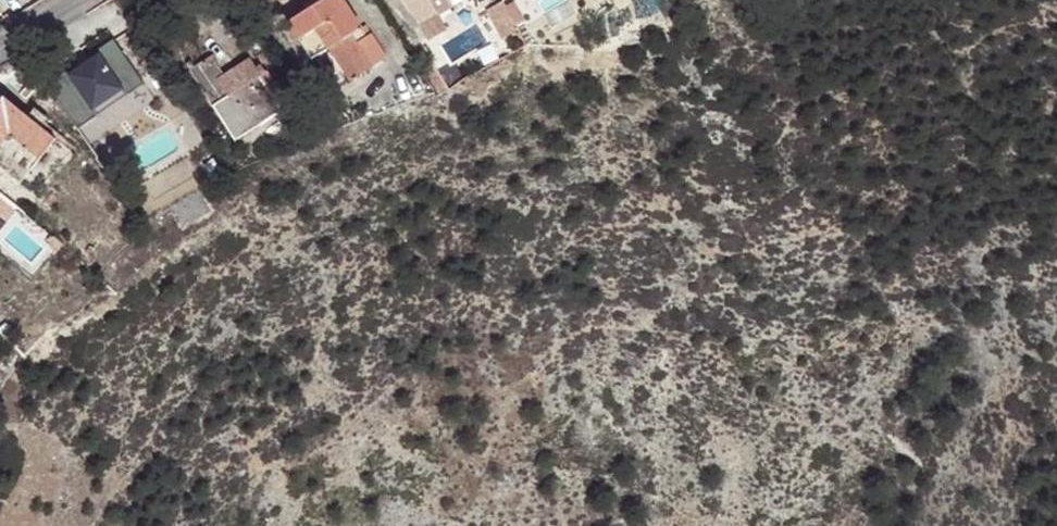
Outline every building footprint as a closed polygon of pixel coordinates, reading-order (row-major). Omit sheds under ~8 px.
[(26,10),(19,0),(0,0),(0,26),(26,10)] [(322,54),(324,52),(344,84),(377,65),(363,40),(358,42),(332,0),(326,0),(280,27),(302,64),(322,54)] [(422,42),(439,32),(422,5),(430,0),(394,0),(422,42)] [(446,11),(463,0),(439,0),(446,11)] [(485,13),(502,41),(519,31),(501,3),(485,13)] [(59,75),(40,89),(72,133),(90,120),(86,112),(132,80),(105,43),(89,54),(92,58),(62,79),(59,75)] [(324,52),(322,54),(341,86),(344,84),(324,52)] [(200,64),(183,75),(230,145),(275,115),(259,90),(266,86),(258,75),(224,98),(214,84),(218,81),(208,67),(204,69),(200,64)] [(132,80),(86,112),(90,120),(137,87),(132,80)] [(13,186),(50,142),(0,102),(0,176),(13,186)]
